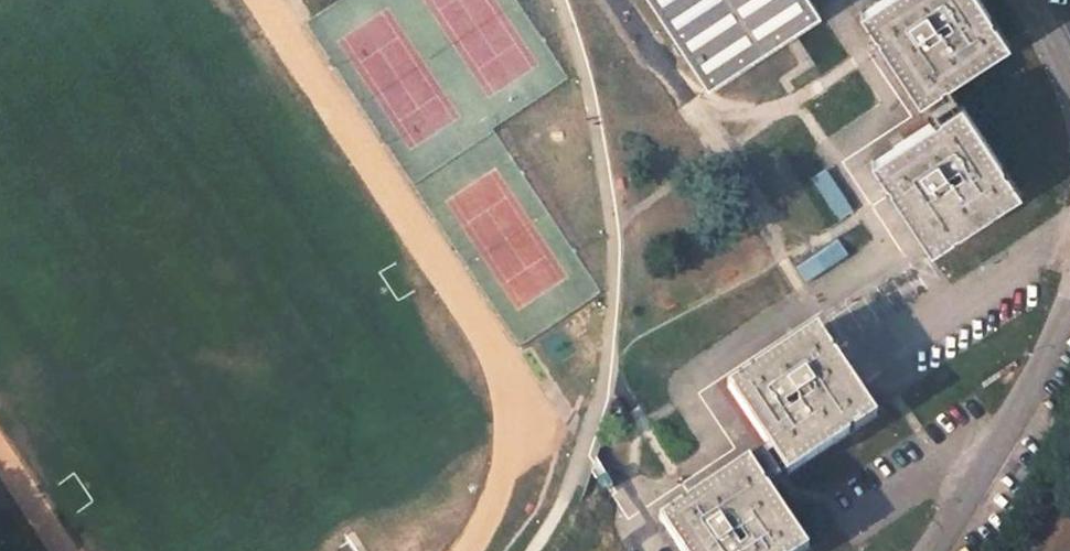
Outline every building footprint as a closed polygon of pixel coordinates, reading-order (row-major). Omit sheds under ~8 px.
[(709,88),(817,16),(807,0),(651,0),(688,57),(709,88)] [(919,102),(1008,44),(979,0),(879,0),(860,13),(919,102)] [(871,161),(931,250),(1020,192),(960,101),(871,161)] [(826,169),(814,178),(841,219),(854,211),(826,169)] [(728,386),(787,475),(877,416),(818,326),(728,386)] [(681,550),(805,550),(808,549),(749,459),(659,518),(681,550)]
